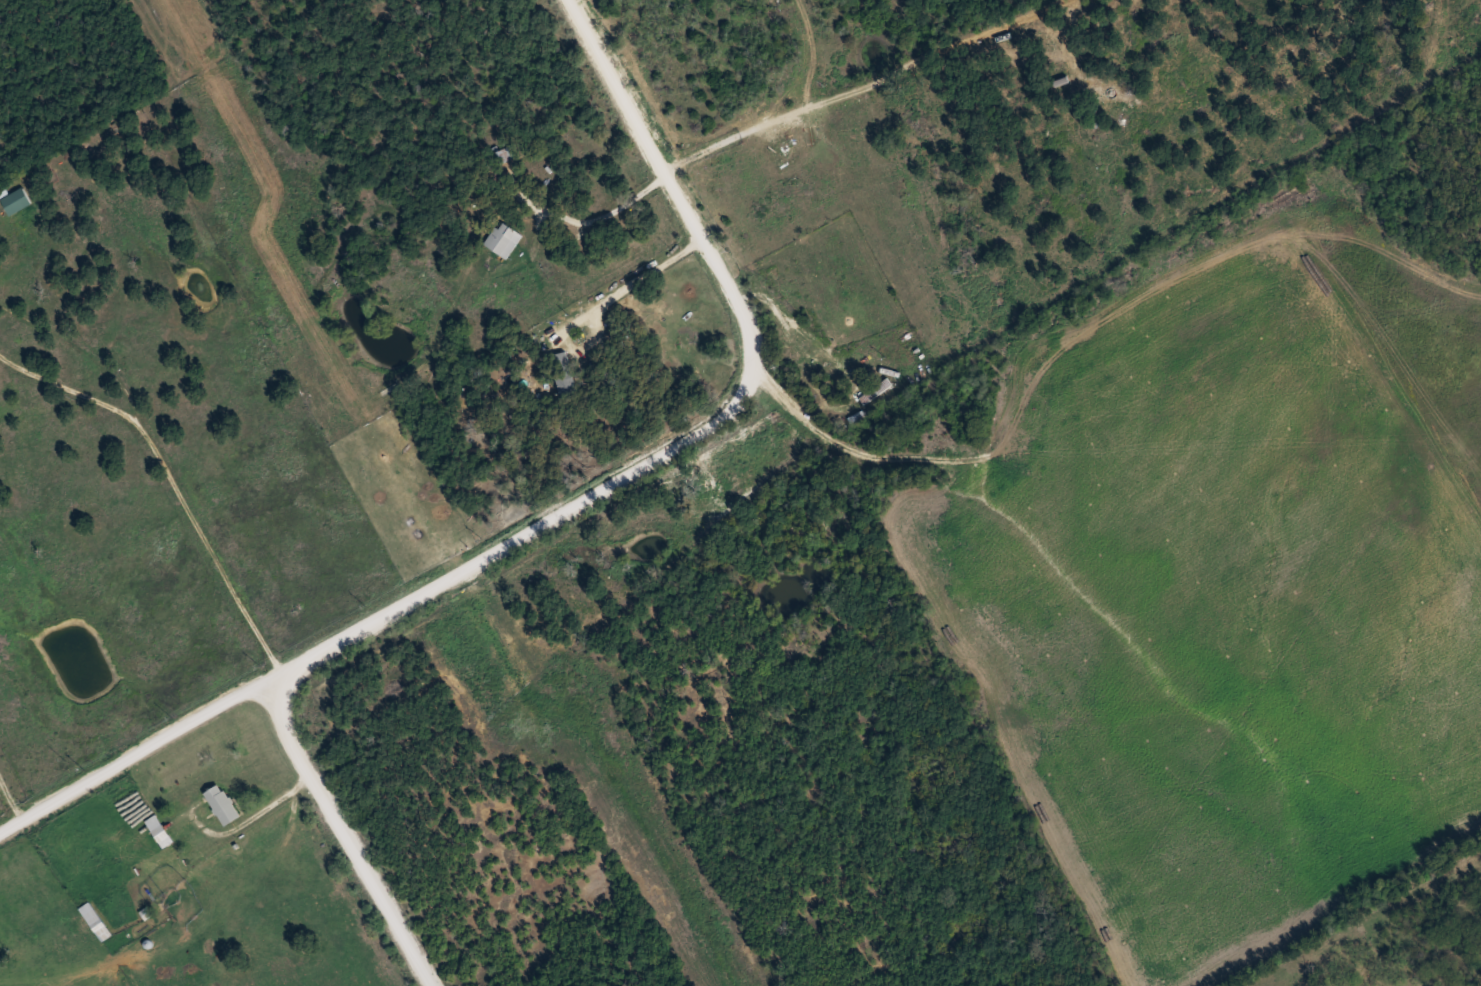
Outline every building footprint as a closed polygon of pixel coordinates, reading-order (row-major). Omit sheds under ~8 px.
[(1070,80),(1067,70),(1053,74),(1057,85),(1070,80)] [(517,155),(511,143),(491,153),(497,165),(517,155)] [(1,198),(10,216),(34,203),(24,186),(1,198)] [(561,398),(579,395),(569,350),(552,353),(561,398)] [(860,396),(865,403),(893,384),(888,376),(860,396)] [(243,814),(222,782),(205,792),(227,825),(243,814)] [(175,840),(158,812),(147,819),(164,847),(175,840)] [(114,933),(92,899),(80,907),(102,941),(114,933)]
